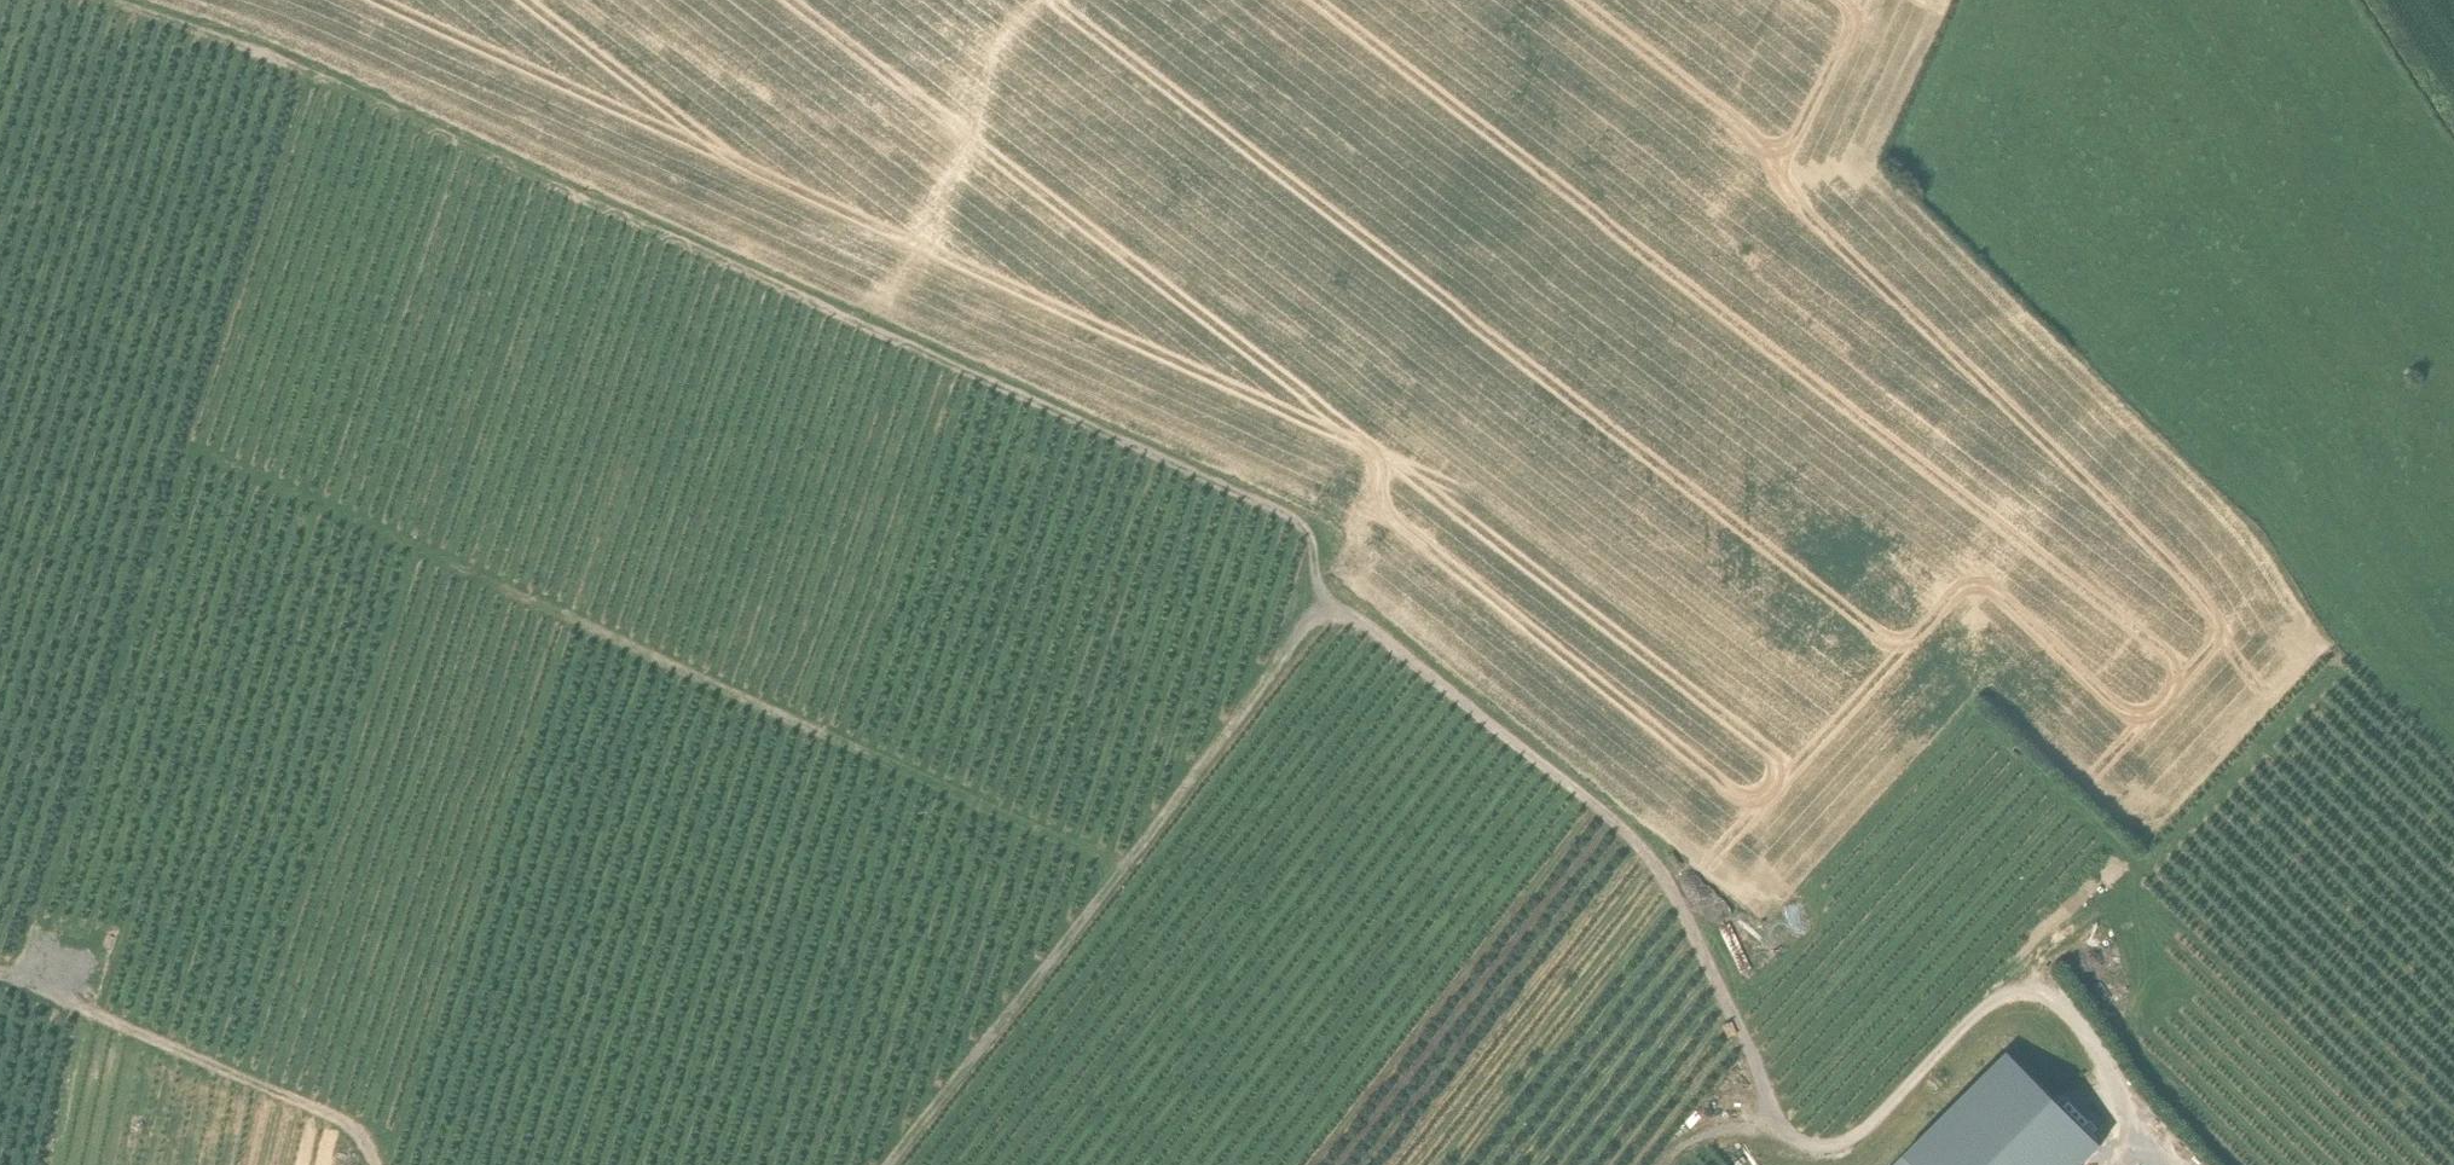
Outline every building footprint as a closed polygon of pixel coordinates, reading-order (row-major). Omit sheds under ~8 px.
[(2099,1146),(2006,1054),(1895,1164),(2081,1164),(2099,1146)]
